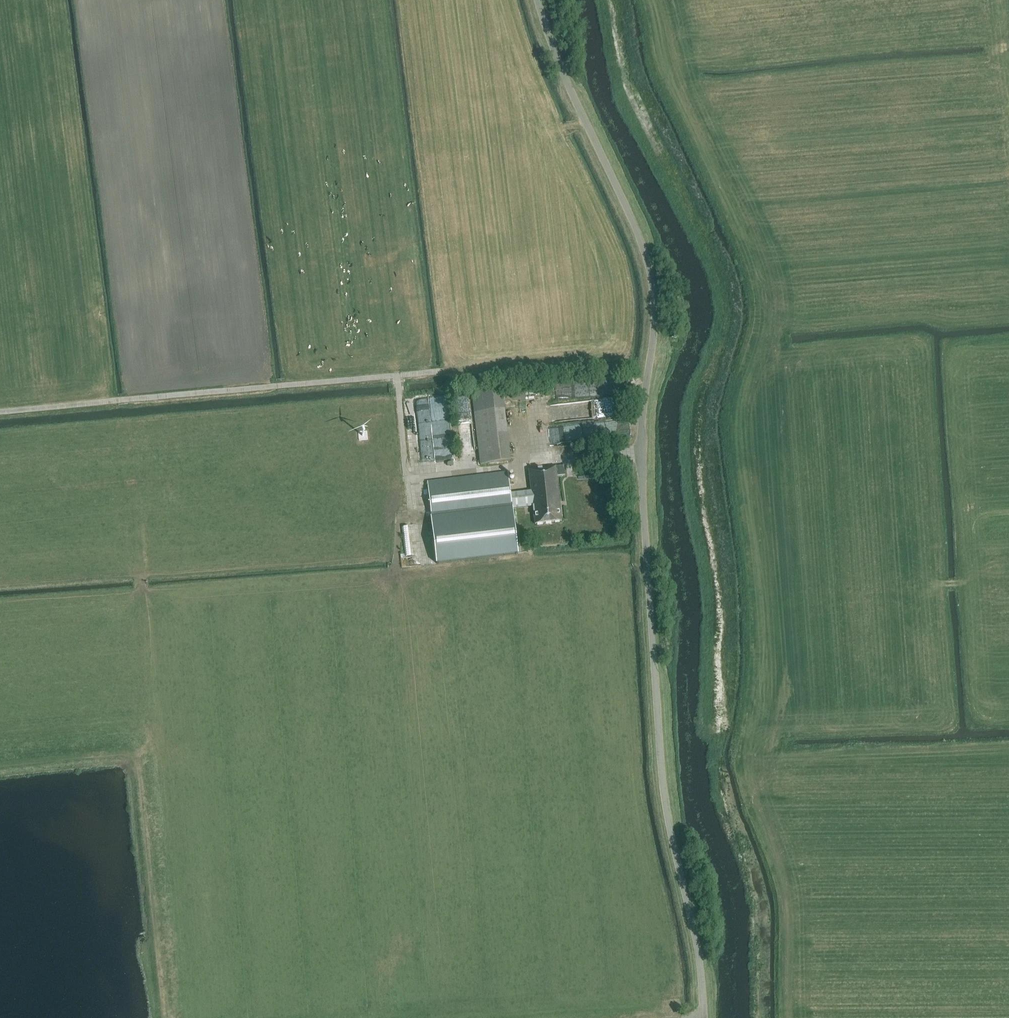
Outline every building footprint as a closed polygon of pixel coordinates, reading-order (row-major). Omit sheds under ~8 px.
[(478,464),(509,460),(500,389),(470,392),(478,464)] [(508,472),(427,482),(437,563),(517,554),(512,509),(533,506),(535,524),(562,521),(556,476),(565,475),(564,466),(529,470),(531,491),(510,493),(508,472)]
